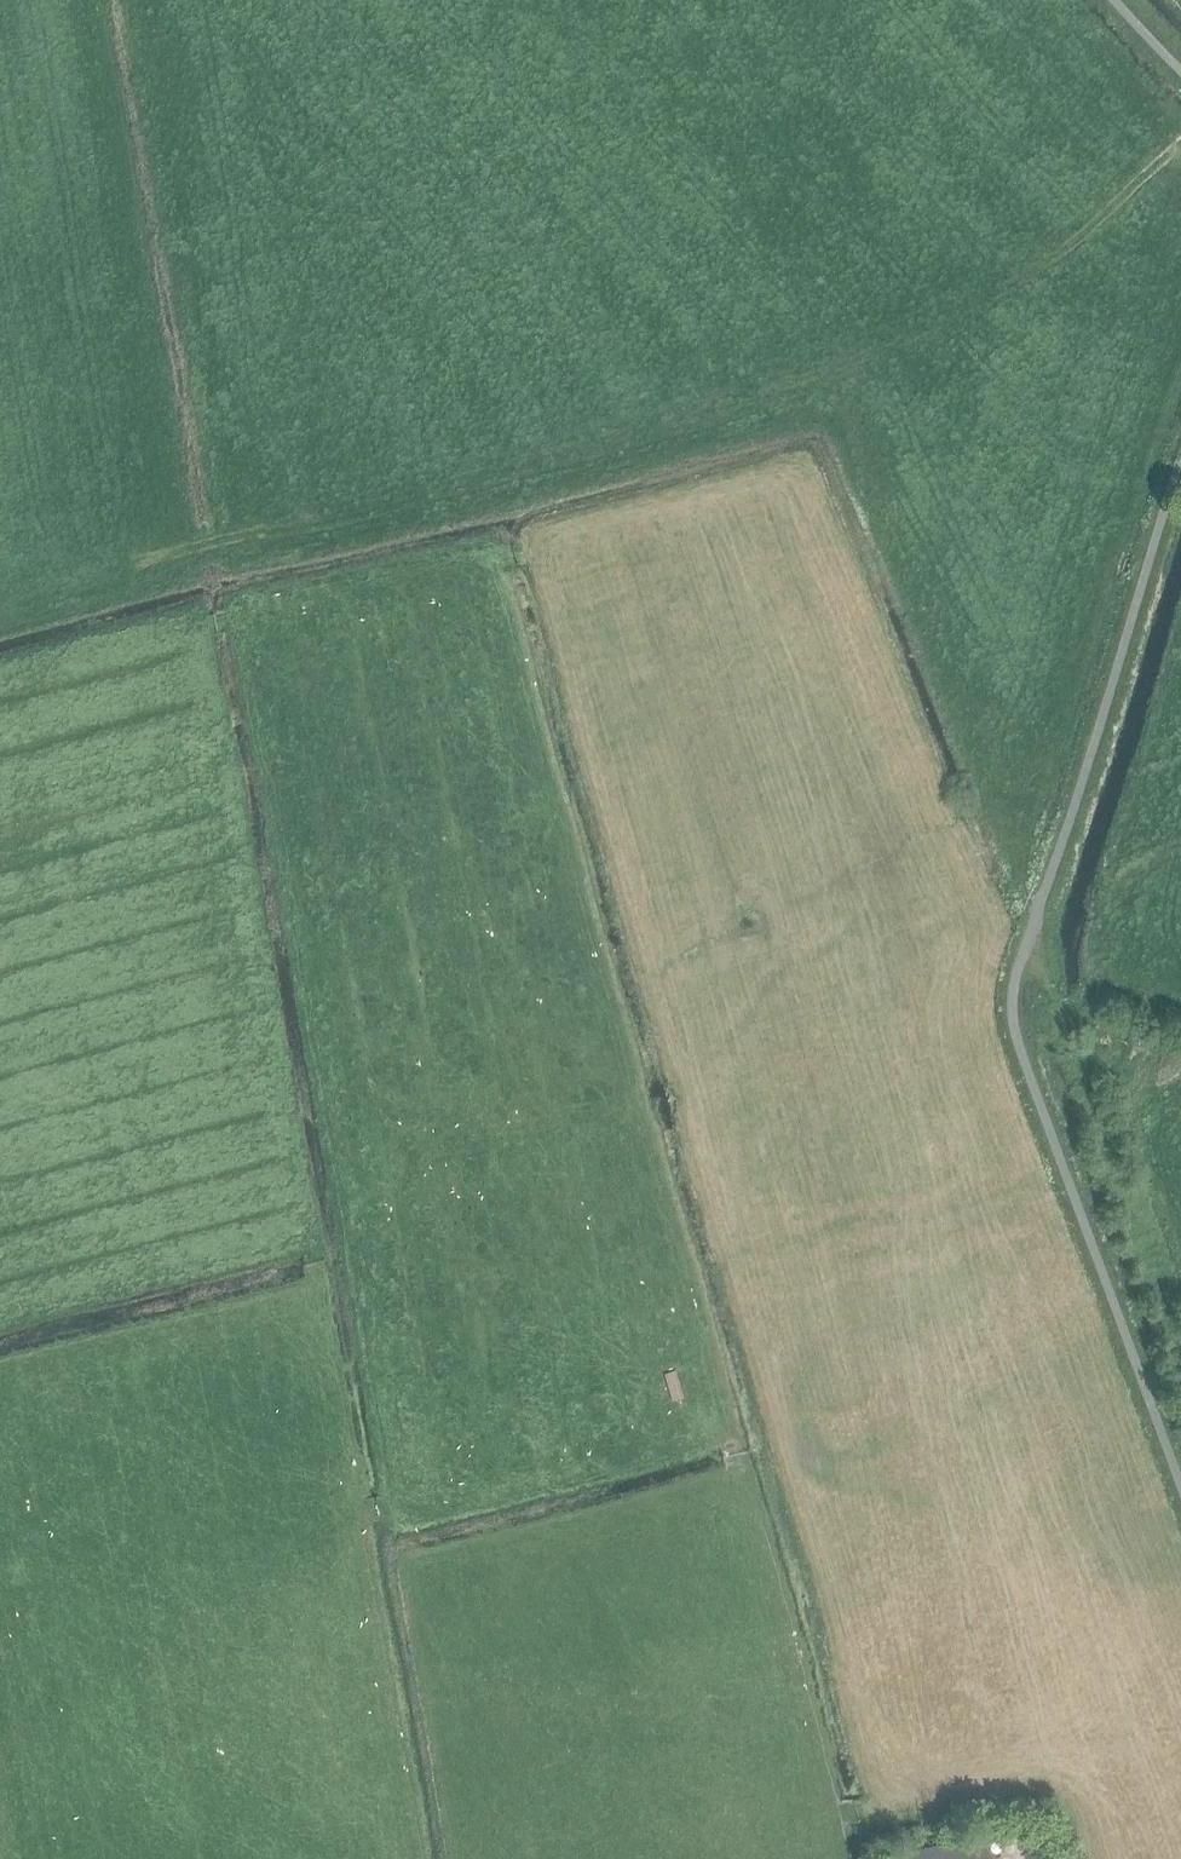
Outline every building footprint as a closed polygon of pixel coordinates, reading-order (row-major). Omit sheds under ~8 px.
[(890,1858),(989,1858),(985,1837),(889,1857),(890,1858)]
